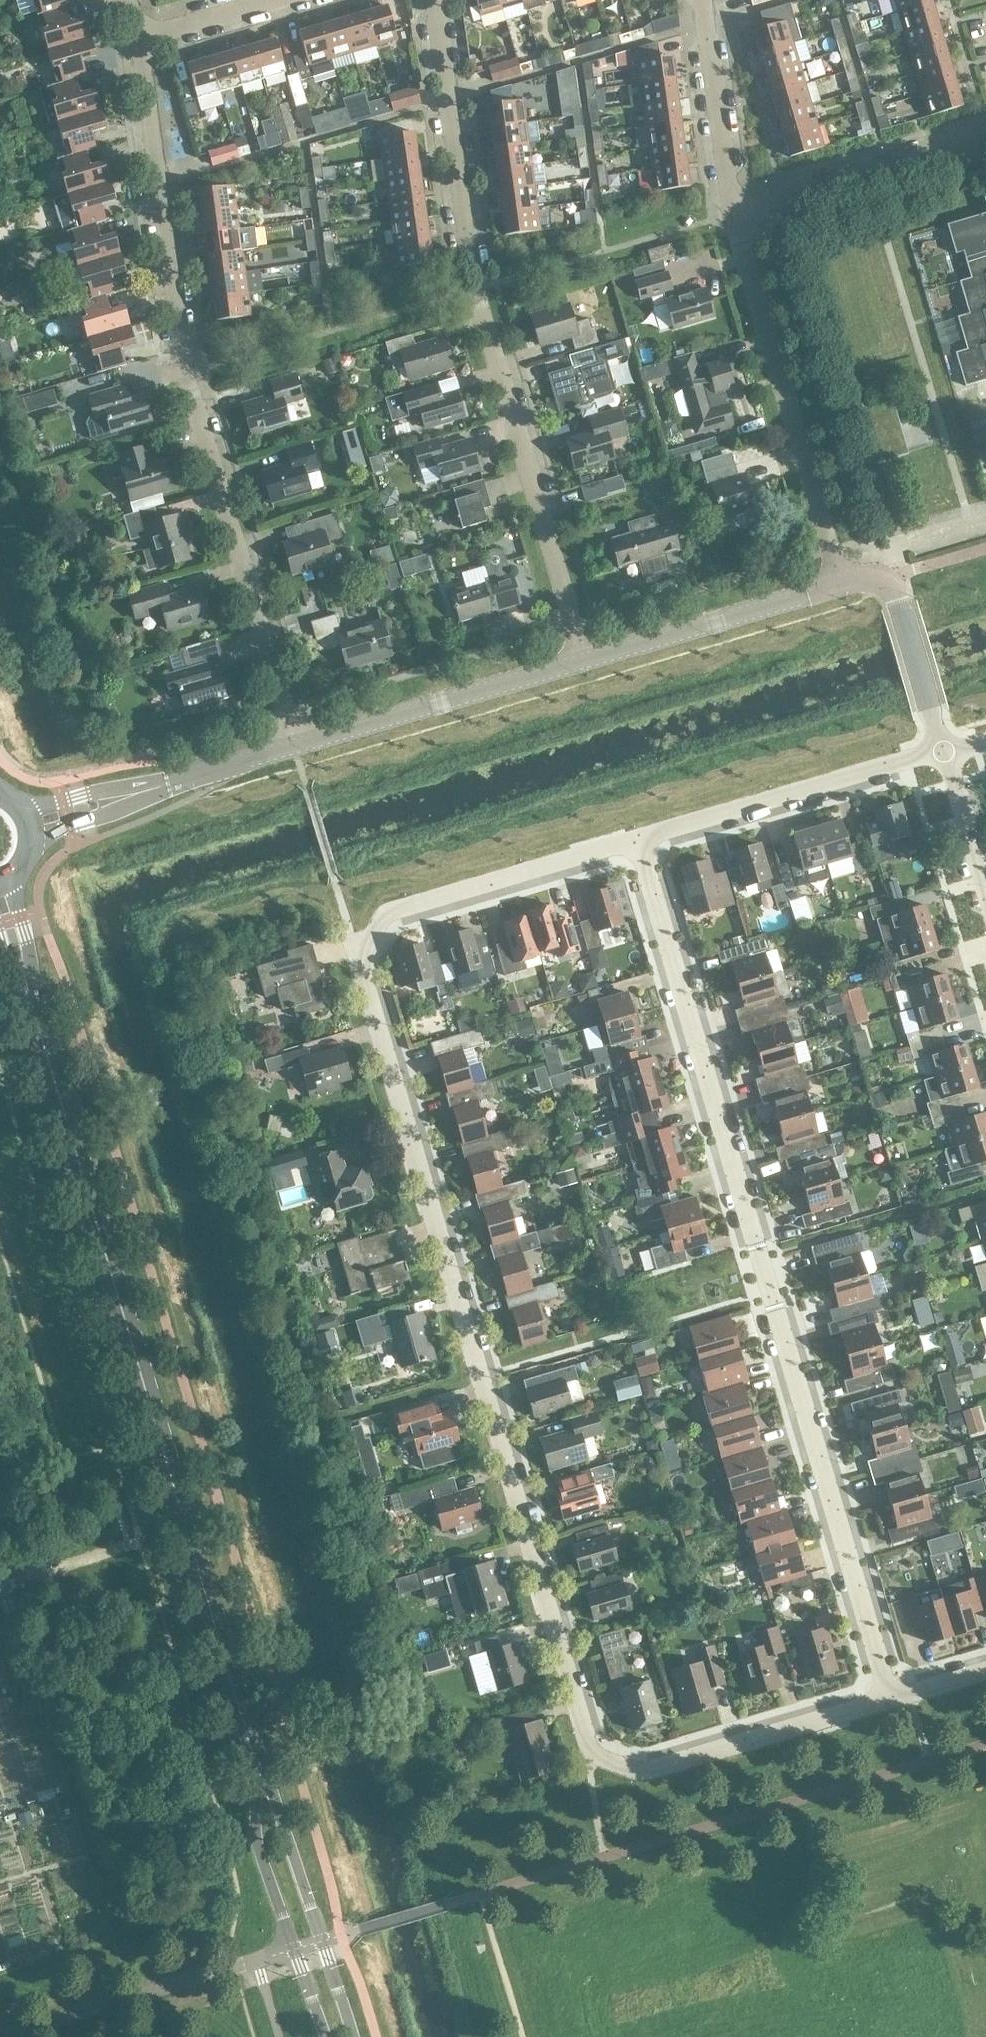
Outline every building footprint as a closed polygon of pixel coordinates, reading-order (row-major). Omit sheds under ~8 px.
[(37,16),(66,7),(64,0),(32,0),(37,16)] [(499,0),(467,0),(469,9),(477,7),(480,16),(502,9),(499,0)] [(502,9),(523,3),(524,3),(523,0),(499,0),(502,9)] [(548,0),(523,0),(524,3),(523,3),(526,12),(546,6),(545,4),(548,3),(548,0)] [(932,2),(931,0),(894,0),(898,12),(932,2)] [(938,23),(932,2),(898,12),(904,33),(938,23)] [(37,16),(47,50),(90,38),(85,19),(71,23),(66,7),(37,16)] [(365,13),(374,47),(397,40),(387,7),(365,13)] [(365,13),(343,20),(353,53),(374,47),(365,13)] [(846,17),(849,26),(857,24),(855,14),(846,17)] [(833,31),(841,29),(838,19),(830,21),(833,31)] [(353,53),(343,20),(321,26),(331,60),(353,53)] [(651,23),(655,35),(663,32),(660,20),(651,23)] [(759,53),(793,43),(786,21),(753,31),(759,53)] [(944,44),(938,23),(904,33),(910,54),(944,44)] [(857,24),(849,26),(855,47),(867,44),(864,33),(860,34),(857,24)] [(293,57),(298,73),(300,81),(334,71),(331,60),(321,26),(298,33),(305,54),(293,57)] [(643,29),(630,33),(633,41),(645,38),(643,29)] [(844,39),(841,29),(833,31),(836,41),(844,39)] [(633,41),(630,33),(618,36),(621,45),(633,41)] [(985,57),(985,35),(975,38),(980,59),(985,57)] [(95,56),(90,38),(47,50),(57,84),(57,85),(76,79),(76,80),(87,77),(82,60),(95,56)] [(253,46),(263,80),(285,73),(275,39),(253,46)] [(660,58),(657,43),(657,42),(630,51),(633,62),(636,61),(639,84),(674,79),(671,57),(660,58)] [(799,64),(793,43),(759,53),(765,74),(799,64)] [(867,44),(855,47),(861,68),(870,65),(867,56),(870,55),(867,44)] [(950,64),(944,44),(910,54),(916,74),(950,64)] [(253,46),(231,52),(241,86),(263,80),(253,46)] [(565,61),(577,58),(575,49),(562,53),(565,61)] [(231,52),(209,59),(219,93),(241,86),(231,52)] [(219,93),(209,59),(187,65),(197,99),(219,93)] [(517,59),(508,62),(490,67),(494,82),(521,74),(519,66),(517,59)] [(845,73),(853,70),(851,60),(842,63),(845,73)] [(531,62),(519,66),(521,74),(533,71),(531,62)] [(586,91),(595,90),(591,62),(582,65),(586,91)] [(765,74),(771,94),(805,84),(799,64),(765,74)] [(922,95),(956,85),(950,64),(916,74),(922,95)] [(872,75),(870,65),(861,68),(864,78),(872,75)] [(856,80),(853,70),(845,73),(848,82),(856,80)] [(300,81),(298,73),(286,77),(296,108),(307,104),(300,81)] [(49,124),(57,122),(100,110),(94,91),(81,95),(76,80),(76,79),(57,85),(57,84),(47,87),(47,88),(40,90),(49,124)] [(677,100),(674,79),(639,84),(642,105),(677,100)] [(811,105),(805,84),(771,94),(777,115),(811,105)] [(962,107),(956,85),(922,95),(928,117),(962,107)] [(419,104),(415,88),(389,96),(394,111),(419,104)] [(596,100),(595,90),(586,91),(587,101),(596,100)] [(572,116),(581,115),(578,92),(569,93),(572,116)] [(870,99),(873,109),(882,107),(879,97),(870,99)] [(525,123),(522,100),(487,105),(490,128),(525,123)] [(677,100),(642,105),(645,127),(680,122),(677,100)] [(195,102),(184,105),(187,116),(198,113),(195,102)] [(857,114),(866,112),(863,102),(854,104),(857,114)] [(279,136),(282,145),(297,141),(286,104),(271,109),(278,132),(279,136)] [(307,104),(296,108),(302,130),(314,127),(314,126),(307,104)] [(817,126),(811,105),(777,115),(783,136),(817,126)] [(382,106),(369,110),(372,118),(384,115),(382,106)] [(885,117),(882,107),(873,109),(876,119),(885,117)] [(57,122),(67,157),(86,152),(96,149),(91,132),(105,128),(100,110),(57,122)] [(372,118),(369,110),(357,114),(360,122),(372,118)] [(868,121),(866,112),(857,114),(860,124),(868,121)] [(583,125),(581,115),(572,116),(574,127),(583,125)] [(680,122),(645,127),(635,128),(638,149),(648,148),(683,143),(680,122)] [(314,127),(316,135),(328,131),(326,123),(314,126),(314,127)] [(528,144),(525,123),(490,128),(493,149),(528,144)] [(592,134),(600,133),(599,123),(590,124),(592,134)] [(817,126),(783,136),(790,157),(824,147),(817,126)] [(270,149),(282,145),(279,136),(278,132),(264,136),(262,137),(266,150),(270,149)] [(382,160),(417,155),(414,132),(379,137),(382,160)] [(602,143),(600,133),(592,134),(593,144),(602,143)] [(683,143),(648,148),(651,169),(686,165),(683,143)] [(528,144),(493,149),(496,171),(531,166),(528,144)] [(213,165),(238,158),(236,149),(235,145),(209,153),(213,165)] [(248,146),(236,149),(238,158),(250,154),(248,146)] [(578,159),(587,158),(586,148),(577,149),(578,159)] [(67,157),(56,160),(67,194),(110,182),(104,163),(90,168),(86,152),(67,157)] [(420,176),(417,155),(382,160),(385,181),(420,176)] [(311,159),(313,169),(321,168),(320,157),(311,159)] [(588,168),(587,158),(578,159),(580,169),(588,168)] [(598,177),(606,176),(605,165),(596,167),(598,177)] [(689,187),(686,165),(651,169),(654,192),(689,187)] [(534,187),(531,166),(496,171),(499,192),(534,187)] [(321,168),(313,169),(314,179),(323,178),(321,168)] [(420,176),(385,181),(388,202),(423,198),(420,176)] [(608,186),(606,176),(598,177),(599,187),(608,186)] [(115,200),(110,182),(67,194),(67,195),(53,199),(63,233),(66,232),(77,229),(95,224),(96,224),(106,221),(101,204),(115,200)] [(236,208),(233,186),(198,191),(201,213),(236,208)] [(502,213),(537,208),(534,187),(499,192),(502,213)] [(300,199),(309,198),(307,188),(299,189),(300,199)] [(583,192),(584,202),(593,201),(592,191),(583,192)] [(310,208),(309,198),(300,199),(301,209),(310,208)] [(426,219),(423,198),(388,202),(391,224),(426,219)] [(318,212),(327,210),(326,200),(317,201),(318,212)] [(594,211),(593,201),(584,202),(586,212),(594,211)] [(239,230),(236,208),(201,213),(204,234),(239,230)] [(540,231),(537,208),(502,213),(505,236),(540,231)] [(329,221),(327,210),(318,212),(320,222),(329,221)] [(947,225),(955,254),(963,252),(965,258),(971,278),(959,282),(969,314),(957,317),(967,350),(955,353),(965,386),(985,380),(985,214),(947,225)] [(391,224),(394,245),(429,240),(426,219),(391,224)] [(77,229),(66,232),(69,242),(55,246),(62,270),(76,266),(120,254),(114,236),(100,240),(96,224),(95,224),(77,229)] [(204,234),(207,256),(242,251),(239,230),(204,234)] [(306,242),(315,241),(313,231),(304,232),(306,242)] [(432,263),(429,240),(394,245),(397,268),(432,263)] [(316,251),(315,241),(306,242),(307,252),(316,251)] [(323,244),(324,254),(333,253),(332,243),(323,244)] [(651,265),(675,258),(671,244),(647,251),(651,265)] [(245,272),(242,251),(207,256),(210,277),(245,272)] [(335,263),(333,253),(324,254),(326,265),(335,263)] [(120,254),(76,266),(62,270),(69,295),(84,291),(87,301),(105,296),(106,296),(116,293),(111,277),(125,273),(120,254)] [(210,277),(213,299),(248,294),(245,272),(210,277)] [(312,285),(320,284),(319,273),(310,275),(312,285)] [(640,300),(663,293),(673,330),(714,318),(706,289),(674,298),(671,291),(672,290),(667,273),(635,282),(640,300)] [(322,294),(320,284),(312,285),(313,295),(322,294)] [(251,316),(248,294),(213,299),(216,321),(251,316)] [(76,304),(86,339),(129,326),(124,308),(110,312),(106,296),(105,296),(87,301),(76,304)] [(539,346),(570,336),(574,350),(598,343),(594,328),(591,329),(588,319),(574,324),(569,305),(530,316),(539,346)] [(129,326),(86,339),(97,374),(126,365),(121,349),(135,345),(129,326)] [(606,345),(618,341),(615,332),(603,336),(606,345)] [(411,336),(386,344),(393,369),(407,365),(411,379),(449,367),(441,340),(415,348),(411,336)] [(573,371),(572,368),(548,375),(559,413),(574,409),(574,411),(580,409),(579,407),(583,406),(578,389),(585,387),(588,398),(615,391),(606,362),(629,355),(624,340),(618,341),(606,345),(594,349),(599,364),(573,371)] [(726,359),(697,367),(693,353),(666,361),(671,375),(680,373),(685,389),(681,390),(689,417),(693,416),(697,432),(717,426),(719,431),(719,432),(719,433),(735,428),(724,392),(735,389),(726,359)] [(335,359),(322,363),(326,376),(339,372),(335,359)] [(669,376),(665,362),(638,370),(643,384),(669,376)] [(296,374),(269,382),(273,396),(242,405),(251,434),(289,423),(284,405),(303,399),(296,374)] [(457,392),(440,397),(437,384),(402,394),(386,399),(392,421),(409,416),(409,417),(420,413),(425,429),(464,417),(457,392)] [(88,397),(94,417),(89,419),(87,423),(91,439),(96,441),(116,435),(115,431),(151,420),(143,396),(129,400),(125,386),(88,397)] [(351,413),(365,400),(354,387),(339,400),(351,413)] [(634,406),(621,409),(623,417),(636,413),(634,406)] [(618,408),(589,417),(594,432),(567,440),(575,469),(612,458),(607,440),(626,434),(618,408)] [(354,429),(339,434),(342,447),(358,442),(354,429)] [(436,438),(412,445),(419,468),(436,463),(441,481),(442,481),(442,480),(479,468),(474,452),(476,447),(472,444),(471,440),(470,440),(470,441),(440,450),(436,438)] [(310,444),(286,451),(290,465),(262,473),(270,502),(309,491),(303,472),(317,468),(310,444)] [(161,456),(149,460),(145,447),(119,455),(123,467),(121,468),(131,501),(171,489),(161,456)] [(743,476),(738,477),(735,465),(704,474),(708,487),(713,486),(722,518),(752,509),(752,511),(769,506),(763,483),(747,488),(743,476)] [(581,485),(592,482),(589,472),(579,475),(581,485)] [(368,475),(366,486),(386,490),(388,479),(368,475)] [(491,507),(486,492),(484,492),(481,482),(483,481),(483,480),(453,489),(456,501),(443,504),(449,524),(459,520),(462,529),(486,522),(482,509),(491,507)] [(582,488),(586,502),(606,496),(602,482),(582,488)] [(153,550),(145,552),(150,569),(158,566),(159,567),(189,558),(182,534),(184,533),(179,516),(158,522),(154,507),(123,516),(130,541),(149,535),(153,550)] [(394,507),(382,510),(386,522),(397,519),(394,507)] [(292,575),(293,575),(332,563),(326,542),(342,538),(335,514),(296,526),(300,539),(283,544),(292,575)] [(638,560),(639,563),(643,579),(670,571),(664,552),(678,548),(671,525),(658,529),(654,516),(627,524),(631,537),(612,543),(618,566),(638,560)] [(508,531),(487,534),(489,542),(509,539),(508,531)] [(459,612),(461,620),(462,621),(497,611),(499,617),(521,611),(505,556),(503,554),(501,552),(499,550),(496,550),(493,550),(490,550),(488,552),(486,554),(484,556),(483,558),(483,562),(483,564),(489,582),(454,593),(456,602),(453,608),(459,612)] [(417,574),(412,559),(399,563),(404,578),(417,574)] [(462,569),(465,581),(482,577),(479,565),(462,569)] [(135,619),(163,611),(168,630),(209,618),(200,589),(168,598),(164,585),(128,595),(135,619)] [(340,645),(347,667),(347,668),(391,655),(381,621),(341,633),(335,615),(310,622),(319,651),(340,645)] [(184,711),(231,697),(232,697),(215,639),(179,650),(185,669),(163,676),(169,695),(179,692),(184,711)] [(873,811),(877,823),(878,827),(868,830),(867,826),(865,826),(877,865),(900,858),(895,840),(910,836),(900,804),(873,811)] [(816,828),(827,864),(851,857),(856,875),(867,871),(858,843),(848,846),(840,821),(816,828)] [(803,871),(827,864),(816,828),(792,835),(803,871)] [(772,887),(770,879),(759,845),(734,853),(745,887),(757,883),(760,892),(771,889),(771,888),(772,887)] [(693,905),(696,916),(733,906),(724,873),(712,877),(707,860),(682,868),(687,883),(681,885),(687,906),(693,905)] [(778,866),(785,891),(788,901),(800,898),(789,863),(778,866)] [(888,902),(901,898),(897,883),(883,887),(888,902)] [(783,884),(772,887),(771,888),(771,889),(777,911),(790,907),(783,884)] [(597,932),(622,924),(623,924),(613,888),(586,896),(593,919),(580,923),(588,950),(601,946),(597,932)] [(886,917),(893,939),(931,928),(924,905),(899,913),(896,901),(869,909),(872,921),(886,917)] [(526,914),(527,917),(528,917),(538,952),(539,952),(555,947),(558,957),(579,951),(570,920),(557,924),(552,906),(526,914)] [(503,924),(508,942),(511,950),(498,953),(504,977),(526,970),(523,961),(540,956),(539,952),(538,952),(528,917),(527,917),(503,924)] [(889,978),(916,970),(913,958),(938,951),(931,928),(893,939),(883,942),(890,964),(886,966),(889,978)] [(475,970),(478,980),(486,978),(489,990),(499,987),(489,952),(477,955),(470,930),(445,938),(456,976),(475,970)] [(732,939),(734,947),(745,944),(743,936),(732,939)] [(730,963),(737,986),(771,976),(764,954),(769,952),(765,939),(717,953),(721,966),(730,963)] [(314,970),(319,969),(311,945),(287,952),(288,958),(256,967),(265,998),(278,994),(282,1010),(290,1008),(290,1009),(293,1009),(296,1018),(314,1013),(313,1009),(325,1006),(314,970)] [(454,1009),(439,959),(427,962),(422,945),(395,952),(400,970),(395,971),(400,988),(416,983),(419,992),(436,987),(438,993),(436,993),(439,1003),(437,1006),(438,1010),(441,1012),(445,1011),(454,1009)] [(830,961),(836,982),(847,979),(841,958),(830,961)] [(916,970),(889,978),(893,990),(907,986),(913,1009),(951,997),(945,975),(920,982),(916,970)] [(738,1023),(786,1009),(782,996),(789,994),(782,972),(771,976),(737,986),(744,1008),(734,1011),(738,1023)] [(824,998),(838,994),(834,981),(820,985),(824,998)] [(598,1002),(604,1024),(638,1014),(634,1002),(630,1003),(627,993),(601,1001),(598,989),(587,992),(588,993),(591,1003),(591,1004),(598,1002)] [(580,1006),(591,1003),(588,993),(578,996),(580,1006)] [(843,1009),(839,997),(823,1002),(827,1014),(843,1009)] [(906,1035),(910,1047),(937,1039),(933,1027),(958,1020),(951,997),(913,1009),(920,1031),(906,1035)] [(505,1003),(509,1016),(525,1012),(521,998),(505,1003)] [(786,1009),(738,1023),(741,1035),(751,1032),(758,1055),(791,1045),(803,1041),(796,1019),(790,1021),(786,1009)] [(849,1027),(859,1025),(855,1009),(844,1011),(849,1027)] [(638,1014),(604,1024),(611,1046),(604,1048),(607,1061),(630,1054),(627,1042),(640,1038),(637,1028),(641,1026),(638,1014)] [(534,1035),(530,1018),(515,1022),(520,1039),(534,1035)] [(430,1043),(435,1059),(438,1059),(448,1093),(473,1086),(487,1081),(481,1062),(467,1066),(462,1051),(485,1045),(480,1029),(430,1043)] [(937,1039),(910,1047),(913,1060),(927,1056),(934,1078),(972,1067),(965,1043),(940,1051),(937,1039)] [(755,1080),(758,1092),(806,1078),(802,1065),(798,1067),(791,1045),(758,1055),(764,1077),(755,1080)] [(338,1052),(308,1061),(305,1050),(282,1057),(285,1068),(304,1063),(314,1096),(337,1089),(335,1082),(346,1078),(338,1052)] [(609,1073),(611,1097),(614,1096),(626,1093),(660,1083),(653,1059),(629,1066),(626,1055),(612,1060),(615,1071),(609,1073)] [(277,1057),(264,1061),(269,1075),(282,1071),(277,1057)] [(243,1063),(245,1072),(253,1070),(250,1061),(243,1063)] [(536,1078),(547,1075),(544,1067),(533,1070),(536,1078)] [(930,1116),(957,1109),(954,1097),(979,1089),(972,1067),(934,1078),(924,1081),(931,1103),(926,1104),(930,1116)] [(771,1101),(778,1124),(812,1114),(805,1092),(810,1090),(806,1078),(758,1092),(762,1104),(771,1101)] [(487,1081),(473,1086),(448,1093),(445,1094),(449,1110),(453,1109),(463,1144),(488,1137),(487,1136),(477,1102),(496,1096),(491,1080),(487,1081)] [(660,1083),(626,1093),(614,1096),(618,1110),(624,1108),(621,1114),(622,1119),(607,1123),(611,1135),(617,1133),(646,1124),(657,1121),(654,1111),(667,1107),(667,1106),(670,1105),(672,1101),(669,1092),(665,1090),(663,1091),(660,1083)] [(851,1089),(853,1098),(865,1094),(863,1085),(851,1089)] [(555,1090),(558,1099),(567,1097),(565,1087),(555,1090)] [(954,1147),(985,1138),(985,1115),(985,1113),(961,1120),(957,1109),(930,1116),(934,1129),(947,1125),(954,1147)] [(779,1161),(785,1159),(827,1147),(826,1146),(823,1134),(818,1136),(812,1114),(778,1124),(785,1146),(775,1149),(779,1161)] [(657,1121),(646,1124),(617,1133),(621,1144),(625,1142),(632,1166),(681,1152),(678,1144),(681,1143),(683,1140),(680,1130),(676,1128),(674,1129),(673,1128),(660,1132),(657,1121)] [(468,1160),(478,1194),(478,1195),(503,1188),(502,1187),(492,1152),(514,1146),(510,1130),(487,1136),(488,1137),(463,1144),(460,1145),(464,1161),(468,1160)] [(869,1136),(872,1147),(888,1143),(885,1132),(869,1136)] [(569,1147),(581,1144),(581,1143),(584,1142),(583,1138),(575,1134),(566,1136),(569,1147)] [(954,1147),(945,1150),(951,1172),(947,1173),(950,1186),(977,1178),(974,1166),(985,1162),(985,1138),(954,1147)] [(838,1181),(847,1179),(840,1156),(836,1158),(832,1145),(826,1146),(827,1147),(785,1159),(788,1171),(798,1168),(804,1191),(838,1181)] [(283,1156),(267,1161),(271,1176),(289,1170),(305,1165),(301,1150),(283,1156)] [(370,1200),(373,1196),(370,1186),(364,1165),(348,1170),(348,1171),(347,1172),(341,1169),(342,1166),(343,1166),(339,1152),(312,1159),(325,1203),(335,1200),(338,1210),(365,1202),(370,1200)] [(663,1183),(688,1176),(681,1152),(632,1166),(633,1169),(641,1177),(641,1178),(636,1180),(639,1190),(634,1191),(638,1202),(666,1193),(663,1183)] [(875,1172),(878,1179),(884,1182),(892,1179),(888,1168),(875,1172)] [(560,1189),(577,1184),(573,1170),(556,1176),(560,1189)] [(525,1180),(502,1187),(503,1188),(478,1195),(478,1194),(475,1195),(479,1211),(483,1210),(493,1245),(517,1238),(507,1203),(529,1196),(525,1180)] [(844,1203),(838,1181),(804,1191),(811,1214),(801,1217),(805,1229),(853,1215),(849,1202),(844,1203)] [(663,1218),(667,1231),(701,1221),(694,1198),(671,1205),(667,1193),(636,1202),(640,1215),(647,1213),(650,1222),(663,1218)] [(982,1241),(985,1240),(985,1207),(985,1203),(958,1211),(961,1223),(975,1219),(982,1241)] [(707,1243),(701,1221),(667,1231),(671,1244),(650,1250),(656,1271),(687,1262),(684,1250),(707,1243)] [(545,1230),(536,1232),(540,1248),(540,1250),(550,1247),(545,1230)] [(398,1252),(392,1232),(360,1241),(359,1237),(337,1244),(352,1296),(375,1289),(376,1291),(410,1280),(405,1261),(392,1265),(389,1254),(398,1252)] [(536,1232),(517,1238),(493,1245),(489,1246),(494,1262),(498,1261),(508,1295),(508,1296),(532,1289),(532,1288),(522,1254),(540,1248),(536,1232)] [(864,1252),(860,1239),(858,1233),(810,1247),(816,1266),(825,1263),(832,1286),(865,1276),(865,1275),(874,1272),(876,1269),(871,1253),(868,1251),(864,1252)] [(611,1236),(598,1240),(601,1249),(614,1246),(611,1236)] [(299,1244),(291,1247),(293,1255),(301,1252),(299,1244)] [(602,1252),(607,1267),(615,1264),(619,1257),(617,1248),(602,1252)] [(295,1258),(297,1263),(301,1264),(305,1261),(304,1256),(299,1255),(295,1258)] [(917,1260),(904,1264),(908,1275),(920,1271),(917,1260)] [(985,1278),(985,1264),(975,1268),(978,1280),(985,1278)] [(865,1276),(832,1286),(839,1308),(829,1311),(833,1323),(875,1311),(880,1309),(877,1296),(872,1298),(865,1276)] [(554,1282),(532,1288),(532,1289),(508,1296),(508,1295),(504,1296),(509,1313),(512,1312),(523,1347),(546,1340),(537,1304),(559,1298),(554,1282)] [(924,1296),(911,1301),(920,1327),(933,1324),(930,1315),(924,1296)] [(423,1330),(425,1329),(420,1315),(411,1318),(407,1306),(377,1315),(380,1327),(390,1325),(402,1366),(421,1361),(421,1362),(425,1361),(424,1360),(433,1357),(428,1340),(426,1341),(423,1330)] [(840,1334),(847,1356),(880,1346),(873,1324),(878,1323),(875,1311),(833,1323),(827,1324),(830,1336),(840,1334)] [(729,1316),(689,1328),(698,1361),(739,1349),(729,1316)] [(880,1346),(847,1356),(853,1379),(844,1382),(847,1394),(895,1380),(891,1367),(886,1369),(880,1346)] [(698,1361),(708,1393),(742,1383),(743,1384),(748,1382),(739,1349),(698,1361)] [(961,1352),(946,1356),(950,1369),(965,1365),(961,1352)] [(639,1378),(659,1371),(654,1354),(634,1360),(639,1378)] [(584,1362),(574,1366),(578,1379),(588,1375),(584,1362)] [(578,1380),(573,1366),(530,1379),(533,1390),(526,1392),(533,1417),(572,1406),(565,1384),(578,1380)] [(955,1385),(967,1382),(964,1369),(951,1372),(955,1385)] [(941,1398),(954,1394),(948,1373),(936,1377),(941,1398)] [(655,1396),(650,1376),(639,1380),(646,1399),(655,1396)] [(636,1377),(612,1385),(618,1404),(642,1397),(636,1377)] [(702,1394),(712,1427),(752,1415),(743,1384),(742,1383),(708,1393),(702,1394)] [(356,1389),(338,1394),(341,1403),(359,1398),(356,1389)] [(864,1414),(870,1437),(904,1427),(897,1405),(902,1404),(898,1390),(850,1404),(854,1417),(864,1414)] [(395,1415),(402,1439),(404,1445),(415,1441),(424,1470),(463,1459),(449,1413),(426,1420),(422,1406),(395,1415)] [(965,1421),(980,1417),(977,1407),(963,1411),(965,1421)] [(652,1424),(658,1422),(655,1409),(648,1410),(652,1424)] [(553,1435),(548,1436),(540,1439),(549,1470),(587,1459),(582,1440),(603,1434),(596,1412),(550,1425),(553,1435)] [(959,1413),(950,1416),(954,1428),(963,1425),(959,1413)] [(721,1459),(761,1447),(752,1415),(712,1427),(721,1459)] [(361,1426),(351,1429),(356,1445),(366,1442),(361,1426)] [(868,1462),(871,1474),(919,1460),(915,1448),(910,1449),(904,1427),(870,1437),(877,1460),(868,1462)] [(731,1492),(764,1482),(771,1480),(761,1447),(721,1459),(731,1492)] [(884,1483),(891,1506),(924,1496),(918,1474),(922,1472),(919,1460),(871,1474),(874,1486),(884,1483)] [(565,1477),(569,1490),(556,1494),(564,1520),(600,1509),(592,1484),(614,1477),(610,1464),(565,1477)] [(980,1478),(977,1467),(966,1470),(969,1481),(980,1478)] [(376,1477),(366,1479),(370,1496),(380,1493),(376,1477)] [(981,1479),(954,1487),(957,1500),(985,1492),(981,1479)] [(780,1512),(780,1511),(771,1480),(764,1482),(731,1492),(740,1524),(746,1523),(746,1522),(780,1512)] [(449,1497),(449,1496),(445,1481),(421,1488),(426,1504),(435,1501),(449,1497)] [(443,1530),(454,1527),(457,1536),(473,1532),(470,1522),(481,1519),(472,1489),(449,1496),(449,1497),(435,1501),(443,1530)] [(686,1490),(672,1494),(676,1506),(689,1502),(686,1490)] [(395,1513),(403,1511),(398,1494),(391,1497),(395,1513)] [(931,1518),(924,1496),(891,1506),(897,1529),(888,1531),(892,1544),(939,1530),(935,1517),(931,1518)] [(746,1523),(755,1554),(789,1545),(796,1542),(786,1510),(780,1511),(780,1512),(746,1522),(746,1523)] [(579,1573),(617,1562),(607,1525),(575,1535),(579,1545),(572,1547),(579,1573)] [(683,1527),(685,1536),(694,1534),(692,1526),(683,1527)] [(796,1542),(789,1545),(755,1554),(765,1587),(780,1583),(805,1575),(796,1542)] [(449,1594),(457,1619),(506,1605),(493,1563),(472,1569),(468,1557),(417,1572),(426,1601),(449,1594)] [(621,1573),(589,1582),(593,1593),(586,1595),(593,1621),(632,1610),(621,1573)] [(811,1574),(805,1575),(780,1583),(784,1594),(814,1585),(811,1574)] [(0,1577),(0,1596),(12,1592),(7,1575),(0,1577)] [(985,1575),(974,1579),(982,1605),(985,1604),(985,1576),(985,1575)] [(942,1600),(953,1636),(977,1629),(971,1608),(982,1605),(974,1579),(939,1589),(942,1600)] [(953,1636),(942,1600),(939,1589),(904,1599),(912,1625),(924,1622),(930,1643),(953,1636)] [(789,1605),(787,1599),(782,1596),(776,1598),(773,1603),(774,1609),(780,1612),(786,1611),(789,1605)] [(740,1654),(752,1695),(779,1687),(770,1655),(783,1651),(777,1628),(755,1635),(759,1648),(740,1654)] [(827,1628),(826,1628),(795,1638),(807,1679),(837,1670),(830,1644),(832,1644),(827,1628)] [(529,1682),(517,1643),(500,1648),(497,1636),(474,1643),(477,1656),(486,1653),(497,1691),(529,1682)] [(711,1687),(722,1684),(723,1683),(713,1648),(697,1652),(701,1664),(673,1672),(685,1715),(716,1706),(711,1687)] [(445,1650),(423,1656),(428,1672),(449,1666),(445,1650)] [(615,1650),(603,1653),(614,1693),(620,1691),(631,1731),(660,1722),(648,1682),(626,1688),(615,1650)] [(0,1700),(0,1708),(9,1706),(7,1698),(0,1700)] [(518,1728),(514,1715),(487,1723),(491,1736),(507,1732),(521,1780),(554,1770),(540,1722),(518,1728)] [(56,1797),(52,1788),(36,1793),(39,1802),(56,1797)] [(29,1808),(35,1805),(32,1796),(26,1798),(29,1808)] [(69,1809),(66,1798),(57,1800),(61,1811),(69,1809)] [(75,1938),(77,1947),(88,1944),(85,1935),(75,1938)]
